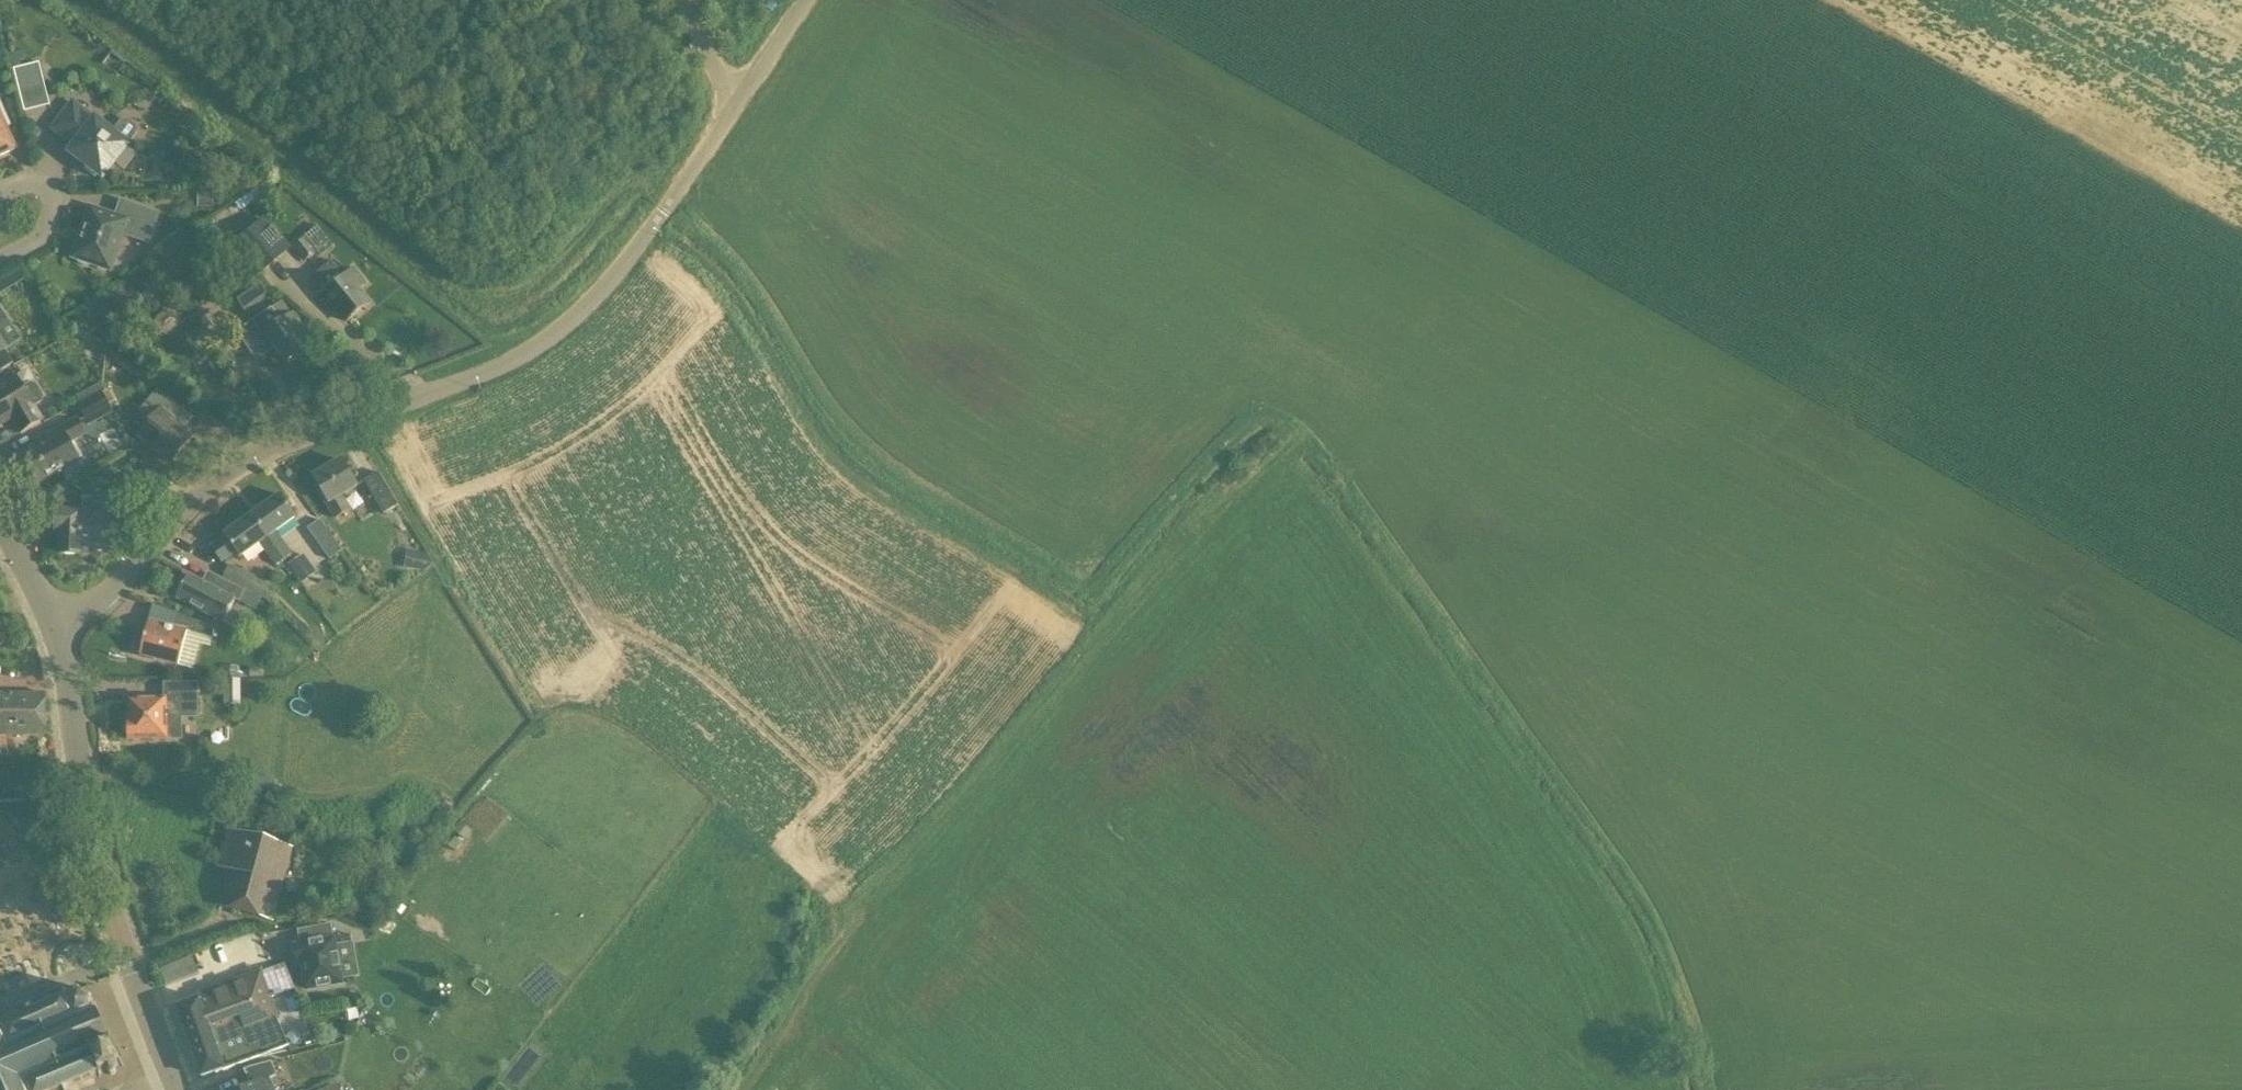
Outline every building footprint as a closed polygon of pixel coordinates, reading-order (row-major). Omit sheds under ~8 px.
[(9,55),(13,69),(24,112),(50,105),(44,84),(39,63),(22,67),(21,62),(25,60),(22,51),(9,55)] [(15,149),(14,147),(21,143),(14,127),(7,131),(5,127),(11,125),(1,104),(0,101),(0,156),(15,149)] [(95,119),(95,120),(73,103),(53,128),(75,145),(69,152),(103,178),(115,162),(119,166),(126,165),(131,158),(130,152),(126,148),(128,145),(109,130),(109,127),(102,121),(98,122),(95,119)] [(211,192),(197,192),(197,206),(211,206),(211,192)] [(116,216),(90,208),(73,258),(77,259),(78,260),(79,262),(79,263),(80,264),(83,265),(84,266),(85,266),(86,266),(88,266),(89,266),(91,266),(92,265),(93,264),(110,270),(123,234),(148,243),(158,213),(121,201),(116,216)] [(257,276),(288,249),(264,220),(232,248),(257,276)] [(304,236),(322,252),(333,240),(315,224),(304,236)] [(315,252),(303,237),(292,247),(304,262),(315,252)] [(206,253),(195,238),(158,264),(168,280),(206,253)] [(345,276),(333,261),(329,264),(328,263),(313,276),(325,290),(318,295),(342,324),(364,305),(369,302),(360,291),(368,285),(354,268),(345,276)] [(230,294),(243,312),(265,296),(253,278),(230,294)] [(252,322),(262,336),(246,347),(256,361),(276,347),(287,363),(298,356),(299,358),(312,349),(310,347),(313,345),(292,315),(281,323),(271,309),(252,322)] [(14,363),(5,349),(6,349),(4,346),(8,343),(0,331),(0,372),(14,363)] [(43,420),(34,405),(41,401),(42,396),(37,389),(33,388),(25,392),(16,378),(0,388),(0,425),(11,418),(21,434),(43,420)] [(88,428),(114,414),(102,392),(102,384),(88,391),(90,397),(77,405),(88,428)] [(143,409),(138,415),(150,426),(141,436),(172,463),(194,438),(169,417),(179,405),(161,389),(143,409)] [(17,456),(33,486),(61,471),(67,483),(86,473),(77,458),(82,455),(73,440),(85,434),(77,420),(42,438),(44,442),(17,456)] [(350,510),(342,496),(357,487),(342,461),(314,477),(322,490),(320,491),(336,518),(350,510)] [(398,506),(379,474),(357,487),(365,482),(384,514),(398,506)] [(280,494),(252,514),(285,560),(292,554),(276,530),(296,516),(280,494)] [(56,531),(60,531),(59,554),(81,554),(82,550),(108,551),(110,499),(92,499),(91,507),(82,507),(82,511),(57,511),(56,531)] [(276,565),(285,560),(252,514),(224,534),(225,536),(211,547),(221,562),(236,551),(240,556),(260,542),(276,565)] [(308,528),(330,559),(342,550),(320,519),(308,528)] [(404,568),(423,571),(434,564),(427,554),(407,550),(404,568)] [(302,555),(289,565),(299,579),(312,569),(302,555)] [(229,565),(224,576),(253,592),(259,580),(229,565)] [(217,577),(212,587),(189,575),(183,587),(180,585),(176,594),(178,595),(176,598),(212,617),(212,616),(224,622),(235,600),(239,602),(244,591),(217,577)] [(140,655),(179,666),(188,631),(212,638),(215,628),(177,614),(174,628),(148,621),(144,640),(139,639),(137,640),(134,650),(136,652),(140,653),(140,655)] [(241,678),(224,678),(224,698),(241,698),(241,678)] [(124,733),(128,739),(182,738),(182,716),(197,716),(196,684),(165,685),(165,699),(128,699),(128,721),(124,726),(124,733)] [(45,736),(45,694),(0,694),(0,736),(45,736)] [(293,848),(228,831),(218,867),(228,870),(218,906),(274,920),(293,848)] [(341,983),(331,924),(314,927),(316,942),(295,946),(298,963),(302,963),(307,989),(341,983)] [(160,970),(166,985),(178,980),(172,965),(160,970)] [(201,1001),(199,998),(176,1007),(202,1077),(215,1072),(216,1073),(289,1045),(284,1035),(283,1035),(277,1020),(278,1019),(260,971),(227,984),(229,989),(208,997),(208,999),(201,1001)] [(67,1089),(92,1077),(95,1076),(100,1077),(100,1073),(105,1071),(106,1074),(111,1075),(114,1074),(116,1071),(115,1067),(119,1065),(122,1066),(123,1064),(120,1063),(112,1044),(113,1041),(111,1040),(109,1044),(96,1010),(97,1007),(93,1007),(93,1010),(89,1012),(90,1004),(95,1002),(93,999),(81,994),(82,990),(78,989),(77,994),(69,997),(67,991),(65,991),(63,986),(11,1008),(7,1001),(0,1004),(0,1089),(67,1089)] [(270,1078),(277,1075),(271,1062),(244,1070),(251,1087),(244,1089),(276,1089),(270,1078)]
